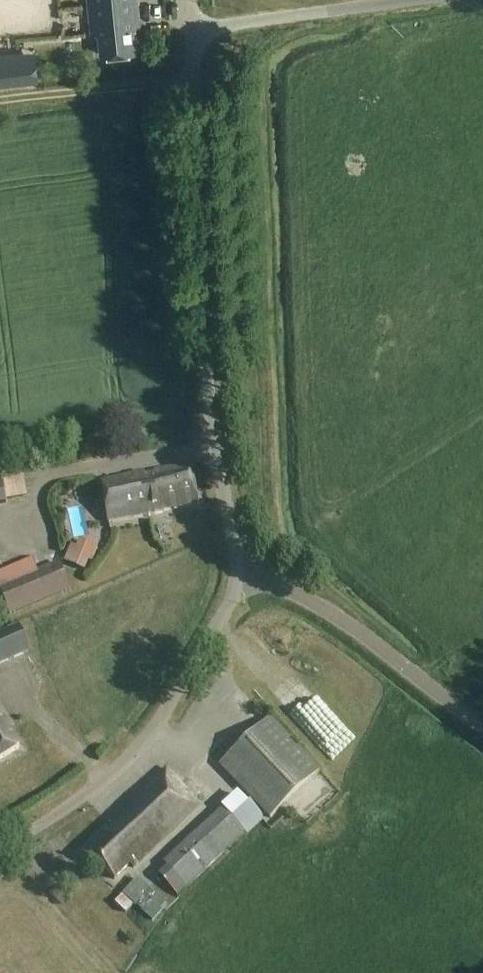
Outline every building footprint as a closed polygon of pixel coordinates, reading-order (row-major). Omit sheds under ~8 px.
[(91,35),(98,34),(100,55),(133,51),(131,30),(140,29),(137,0),(87,0),(91,35)] [(20,82),(25,81),(23,53),(0,55),(0,83),(20,82)] [(155,473),(142,475),(148,499),(156,498),(159,512),(200,504),(192,462),(154,469),(155,473)] [(148,499),(142,475),(142,472),(101,480),(109,521),(159,512),(156,498),(148,499)] [(84,570),(91,553),(70,544),(63,561),(84,570)] [(69,590),(57,562),(0,586),(0,594),(9,615),(69,590)] [(18,626),(0,634),(0,666),(30,654),(18,626)] [(19,747),(5,723),(8,721),(0,708),(0,759),(19,747)] [(219,765),(269,818),(320,771),(270,717),(219,765)] [(133,869),(201,806),(167,768),(132,800),(137,804),(124,815),(121,811),(99,831),(103,836),(86,852),(113,881),(130,866),(133,869)] [(158,877),(171,891),(176,896),(186,888),(244,834),(222,810),(163,863),(168,868),(158,877)] [(149,889),(134,905),(142,912),(152,922),(167,905),(149,889)] [(126,914),(134,905),(122,894),(114,903),(126,914)] [(143,932),(152,922),(142,912),(133,922),(143,932)]
